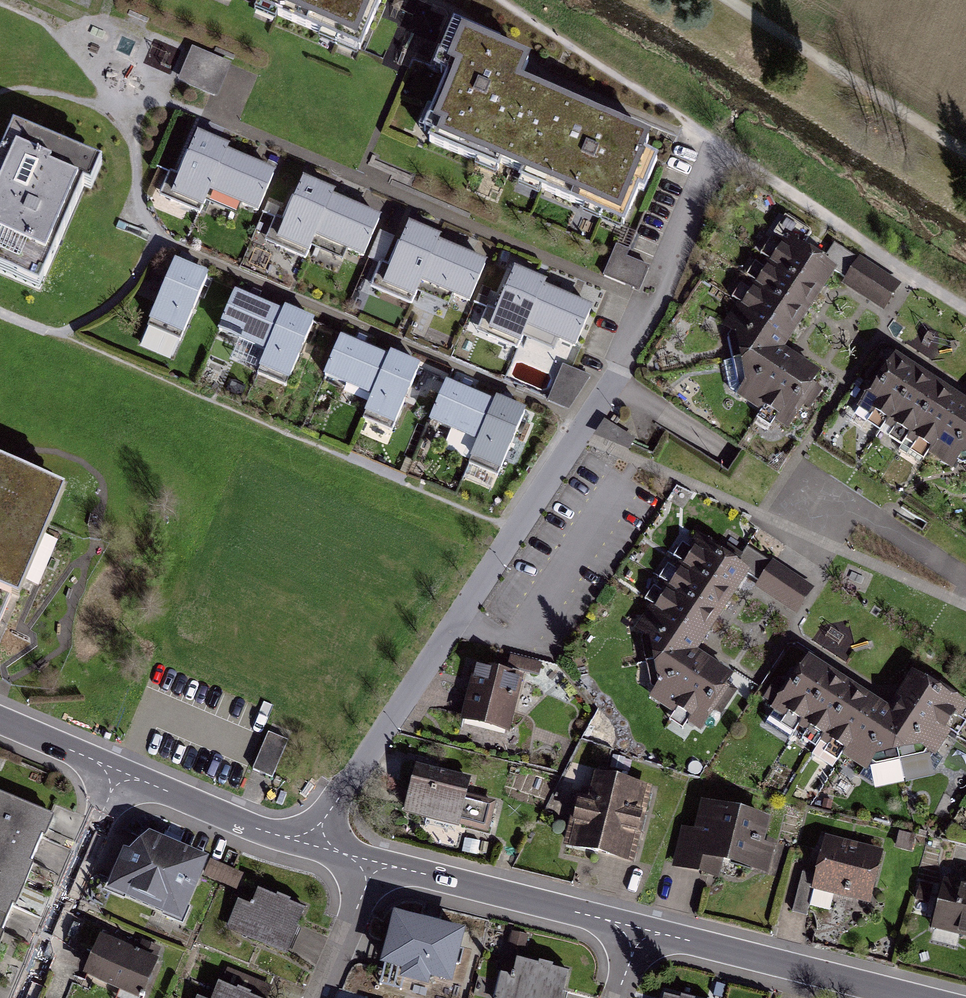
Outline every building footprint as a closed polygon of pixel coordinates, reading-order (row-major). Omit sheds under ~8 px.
[(363,62),(391,0),(224,0),(363,62)] [(531,70),(441,32),(429,61),(447,69),(430,110),(438,113),(422,150),(624,235),(657,158),(518,100),(531,70)] [(232,62),(192,45),(177,79),(217,96),(232,62)] [(13,125),(0,155),(0,273),(38,290),(84,183),(93,187),(103,164),(13,125)] [(280,173),(196,138),(176,187),(259,222),(280,173)] [(383,222),(299,186),(281,228),(365,264),(383,222)] [(783,239),(769,260),(819,293),(834,271),(822,263),(824,259),(803,246),(811,233),(785,216),(774,233),(783,239)] [(488,260),(407,226),(389,266),(470,301),(488,260)] [(617,243),(604,270),(640,288),(654,260),(617,243)] [(883,310),(899,286),(834,244),(824,259),(822,263),(834,271),(847,280),(845,284),(883,310)] [(805,314),(819,293),(769,260),(755,282),(805,314)] [(210,279),(170,264),(145,329),(185,344),(210,279)] [(597,312),(515,271),(496,309),(578,349),(597,312)] [(790,336),(805,314),(755,282),(740,303),(790,336)] [(315,320),(233,289),(216,332),(265,351),(256,373),(290,386),(315,320)] [(781,350),(790,336),(740,303),(726,325),(738,334),(743,358),(781,350)] [(421,368),(339,335),(322,378),(371,397),(362,420),(394,433),(421,368)] [(795,360),(781,350),(743,358),(725,361),(731,390),(740,396),(740,395),(762,409),(795,360)] [(861,407),(886,423),(919,373),(897,358),(890,369),(881,364),(870,381),(875,384),(861,407)] [(817,375),(795,360),(762,409),(788,425),(802,404),(807,407),(818,390),(810,385),(817,375)] [(591,374),(563,363),(547,399),(569,408),(591,374)] [(886,423),(908,437),(940,387),(919,373),(886,423)] [(529,415),(446,382),(430,422),(480,441),(469,468),(503,482),(529,415)] [(921,464),(930,451),(962,401),(940,387),(908,437),(899,450),(921,464)] [(965,452),(965,404),(962,401),(930,451),(952,466),(960,454),(965,452)] [(606,416),(598,429),(628,448),(636,435),(606,416)] [(3,626),(60,488),(0,464),(0,624),(3,626)] [(724,545),(699,529),(637,626),(649,634),(659,678),(646,698),(701,732),(715,710),(722,714),(738,688),(727,682),(733,672),(700,651),(748,575),(758,582),(772,560),(746,544),(742,550),(727,541),(724,545)] [(797,613),(815,586),(773,558),(772,560),(758,582),(755,586),(797,613)] [(809,650),(785,687),(775,680),(764,697),(773,704),(771,707),(866,769),(872,760),(876,763),(925,753),(927,750),(935,755),(965,710),(965,698),(958,692),(953,693),(913,667),(889,703),(809,650)] [(525,674),(473,661),(457,721),(512,734),(525,674)] [(289,742),(271,735),(256,771),(274,779),(289,742)] [(474,773),(412,760),(401,816),(495,835),(503,797),(470,791),(474,773)] [(654,784),(588,765),(566,843),(633,862),(654,784)] [(0,788),(0,919),(10,923),(58,812),(0,788)] [(679,827),(670,870),(710,878),(713,862),(768,874),(775,843),(762,841),(768,815),(698,800),(691,830),(679,827)] [(180,921),(207,857),(147,831),(122,846),(105,888),(180,921)] [(882,848),(825,836),(809,909),(831,914),(833,906),(868,914),(882,848)] [(931,927),(937,933),(934,944),(956,950),(959,938),(965,940),(965,885),(939,879),(937,888),(922,884),(917,901),(936,906),(931,927)] [(235,899),(223,929),(287,956),(307,909),(257,888),(250,905),(235,899)] [(10,923),(0,919),(0,946),(10,923)] [(444,940),(391,924),(376,973),(445,994),(455,963),(438,958),(444,940)] [(81,975),(135,997),(136,997),(159,946),(139,937),(134,948),(99,933),(81,975)] [(497,971),(490,997),(563,997),(569,973),(515,958),(511,974),(497,971)] [(273,988),(225,968),(212,997),(269,997),(273,988)]
